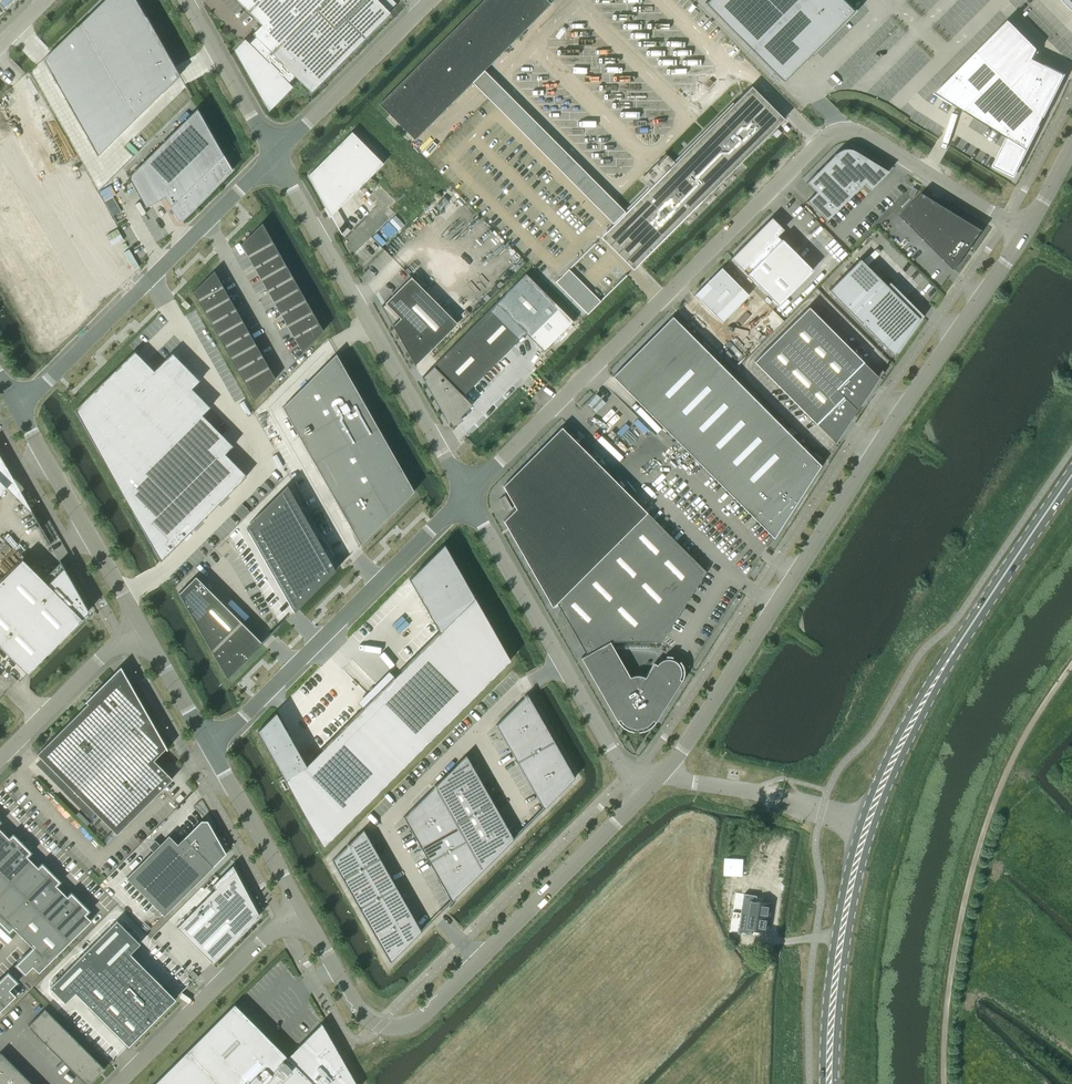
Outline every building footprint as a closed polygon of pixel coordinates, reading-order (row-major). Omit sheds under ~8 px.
[(43,59),(97,155),(179,75),(136,0),(103,0),(43,59)] [(390,13),(377,0),(236,0),(261,25),(252,34),(255,37),(248,44),(245,41),(236,50),(269,108),(291,86),(288,83),(295,76),(311,92),(390,13)] [(379,104),(414,139),(472,82),(474,80),(484,70),(487,67),(550,4),(546,0),(483,0),(379,104)] [(705,3),(783,81),(809,55),(811,57),(816,52),(857,11),(847,0),(708,0),(705,3)] [(1071,10),(1071,0),(1062,0),(1071,10)] [(1008,22),(937,93),(974,116),(1007,136),(1008,137),(994,165),(1014,175),(1064,74),(1032,58),(1036,49),(1008,22)] [(606,231),(638,264),(784,119),(751,86),(676,162),(649,188),(627,210),(625,212),(614,223),(613,224),(606,231)] [(197,108),(128,176),(146,207),(165,196),(179,222),(232,170),(197,108)] [(777,129),(772,134),(776,137),(776,138),(781,133),(777,129)] [(308,175),(331,215),(383,163),(351,131),(308,175)] [(807,201),(826,221),(863,183),(870,190),(888,171),(855,151),(843,149),(836,153),(806,183),(807,183),(816,192),(807,201)] [(909,194),(914,197),(918,190),(913,187),(909,194)] [(922,192),(900,214),(954,269),(966,253),(982,230),(981,228),(922,192)] [(778,305),(813,270),(781,239),(781,240),(776,235),(782,230),(771,219),(765,224),(731,258),(778,305)] [(262,223),(241,244),(247,256),(272,242),(262,223)] [(272,242),(247,256),(253,265),(254,267),(279,253),(272,242)] [(279,253),(254,267),(255,270),(260,279),(286,265),(279,253)] [(860,259),(828,290),(886,348),(902,332),(905,335),(918,317),(902,301),(904,300),(888,284),(886,285),(860,259)] [(286,265),(260,279),(266,288),(267,290),(292,276),(286,265)] [(705,283),(694,294),(699,299),(722,322),(749,295),(721,267),(705,283)] [(214,271),(193,292),(197,300),(222,286),(221,284),(214,271)] [(543,351),(573,321),(525,273),(422,377),(450,427),(472,404),(463,395),(525,333),(543,351)] [(292,276),(267,290),(268,293),(274,302),(299,288),(292,276)] [(415,365),(460,326),(411,277),(385,303),(400,318),(392,325),(415,365)] [(222,286),(197,300),(204,312),(229,297),(224,288),(222,286)] [(299,288),(274,302),(279,311),(280,313),(305,299),(299,288)] [(229,297),(204,312),(210,323),(236,309),(234,306),(229,297)] [(305,299),(280,313),(281,316),(287,325),(312,311),(305,299)] [(181,304),(187,309),(190,306),(184,300),(181,303),(181,304)] [(808,307),(781,334),(856,409),(878,377),(808,307)] [(236,309),(210,323),(217,335),(242,321),(237,311),(236,309)] [(312,311),(287,325),(292,334),(293,337),(318,322),(312,311)] [(612,376),(773,538),(820,465),(672,316),(612,376)] [(242,321),(217,335),(224,346),(249,332),(247,330),(242,321)] [(318,322),(293,337),(295,339),(302,352),(323,331),(318,322)] [(249,332),(224,346),(230,358),(255,344),(250,334),(249,332)] [(754,361),(834,441),(856,409),(781,334),(754,361)] [(255,344),(230,358),(237,369),(262,355),(260,353),(255,344)] [(134,351),(74,409),(160,560),(246,476),(225,453),(232,446),(202,415),(210,407),(191,388),(199,380),(172,352),(153,370),(134,351)] [(336,353),(282,407),(360,544),(414,491),(336,353)] [(262,355),(237,369),(243,381),(268,367),(263,357),(262,355)] [(268,367),(243,381),(254,400),(275,379),(268,367)] [(705,571),(581,446),(561,427),(506,482),(503,486),(516,508),(503,521),(552,607),(556,602),(586,654),(581,657),(617,720),(620,719),(622,723),(626,726),(631,729),(636,729),(641,729),(646,727),(650,724),(653,719),(655,721),(682,680),(679,678),(680,674),(681,670),(679,665),(676,662),(672,659),(668,658),(664,659),(660,661),(656,664),(654,663),(645,677),(640,675),(635,675),(630,677),(610,642),(611,641),(661,641),(705,571)] [(251,521),(248,525),(295,609),(299,605),(334,570),(334,569),(287,486),(251,521)] [(499,499),(506,512),(512,508),(505,495),(499,499)] [(276,712),(257,730),(323,846),(510,660),(474,597),(444,544),(409,579),(439,632),(306,765),(276,712)] [(0,581),(0,646),(27,673),(28,672),(82,618),(81,618),(88,611),(85,606),(86,606),(64,567),(63,567),(60,562),(43,579),(38,574),(22,558),(0,581)] [(195,576),(179,592),(227,677),(262,643),(261,641),(195,576)] [(117,834),(161,789),(172,778),(153,759),(166,747),(131,686),(128,688),(114,672),(85,701),(87,703),(37,753),(117,834)] [(17,680),(11,674),(7,678),(13,684),(17,680)] [(527,693),(496,724),(504,738),(541,717),(527,693)] [(541,717),(504,738),(510,750),(547,729),(541,717)] [(547,729),(510,750),(517,762),(554,741),(547,729)] [(554,741),(517,762),(524,773),(561,752),(554,741)] [(561,752),(524,773),(530,785),(567,764),(561,752)] [(466,754),(434,785),(444,801),(481,780),(466,754)] [(567,764),(530,785),(542,806),(544,808),(575,777),(567,764)] [(481,780),(444,801),(450,813),(487,792),(481,780)] [(434,785),(403,816),(413,834),(450,813),(444,801),(434,785)] [(487,792),(450,813),(457,825),(494,804),(487,792)] [(494,804),(457,825),(459,828),(464,837),(501,815),(494,804)] [(450,813),(413,834),(421,849),(459,828),(457,825),(450,813)] [(501,815),(464,837),(467,842),(470,848),(507,827),(501,815)] [(169,835),(126,877),(164,915),(226,853),(207,820),(201,820),(177,844),(169,835)] [(507,827),(470,848),(475,856),(482,869),(514,838),(512,836),(507,827)] [(363,828),(332,860),(342,878),(380,857),(363,828)] [(459,828),(421,849),(430,863),(467,842),(464,837),(459,828)] [(68,896),(67,897),(56,885),(60,881),(42,863),(38,867),(27,856),(31,852),(13,834),(9,838),(0,829),(0,922),(9,931),(13,928),(33,947),(16,964),(25,974),(33,966),(39,972),(91,920),(85,914),(89,910),(71,893),(68,896)] [(467,842),(430,863),(438,877),(475,856),(470,848),(467,842)] [(475,856),(438,877),(450,898),(451,901),(482,869),(475,856)] [(380,857),(342,878),(351,893),(388,872),(380,857)] [(727,858),(726,864),(737,866),(736,874),(743,875),(745,861),(727,858)] [(177,927),(212,962),(259,915),(232,866),(212,885),(215,888),(177,927)] [(388,872),(351,893),(359,908),(396,887),(388,872)] [(396,887),(359,908),(368,923),(405,902),(396,887)] [(744,893),(741,913),(770,917),(772,903),(757,901),(757,895),(744,893)] [(405,902),(368,923),(376,937),(413,916),(405,902)] [(741,913),(738,933),(752,935),(752,929),(768,931),(770,917),(741,913)] [(413,916),(376,937),(390,962),(421,930),(420,928),(413,916)] [(175,999),(129,953),(139,943),(116,920),(50,987),(65,1002),(75,992),(129,1045),(175,999)] [(198,976),(193,970),(189,974),(195,980),(198,976)] [(0,980),(0,1011),(16,996),(9,989),(17,982),(8,972),(0,980)] [(321,1022),(297,1047),(291,1053),(287,1057),(234,1004),(154,1083),(356,1083),(321,1022)] [(68,1031),(45,1008),(27,1025),(86,1083),(88,1083),(104,1068),(68,1031)] [(1,1052),(0,1053),(0,1083),(33,1083),(1,1052)]
